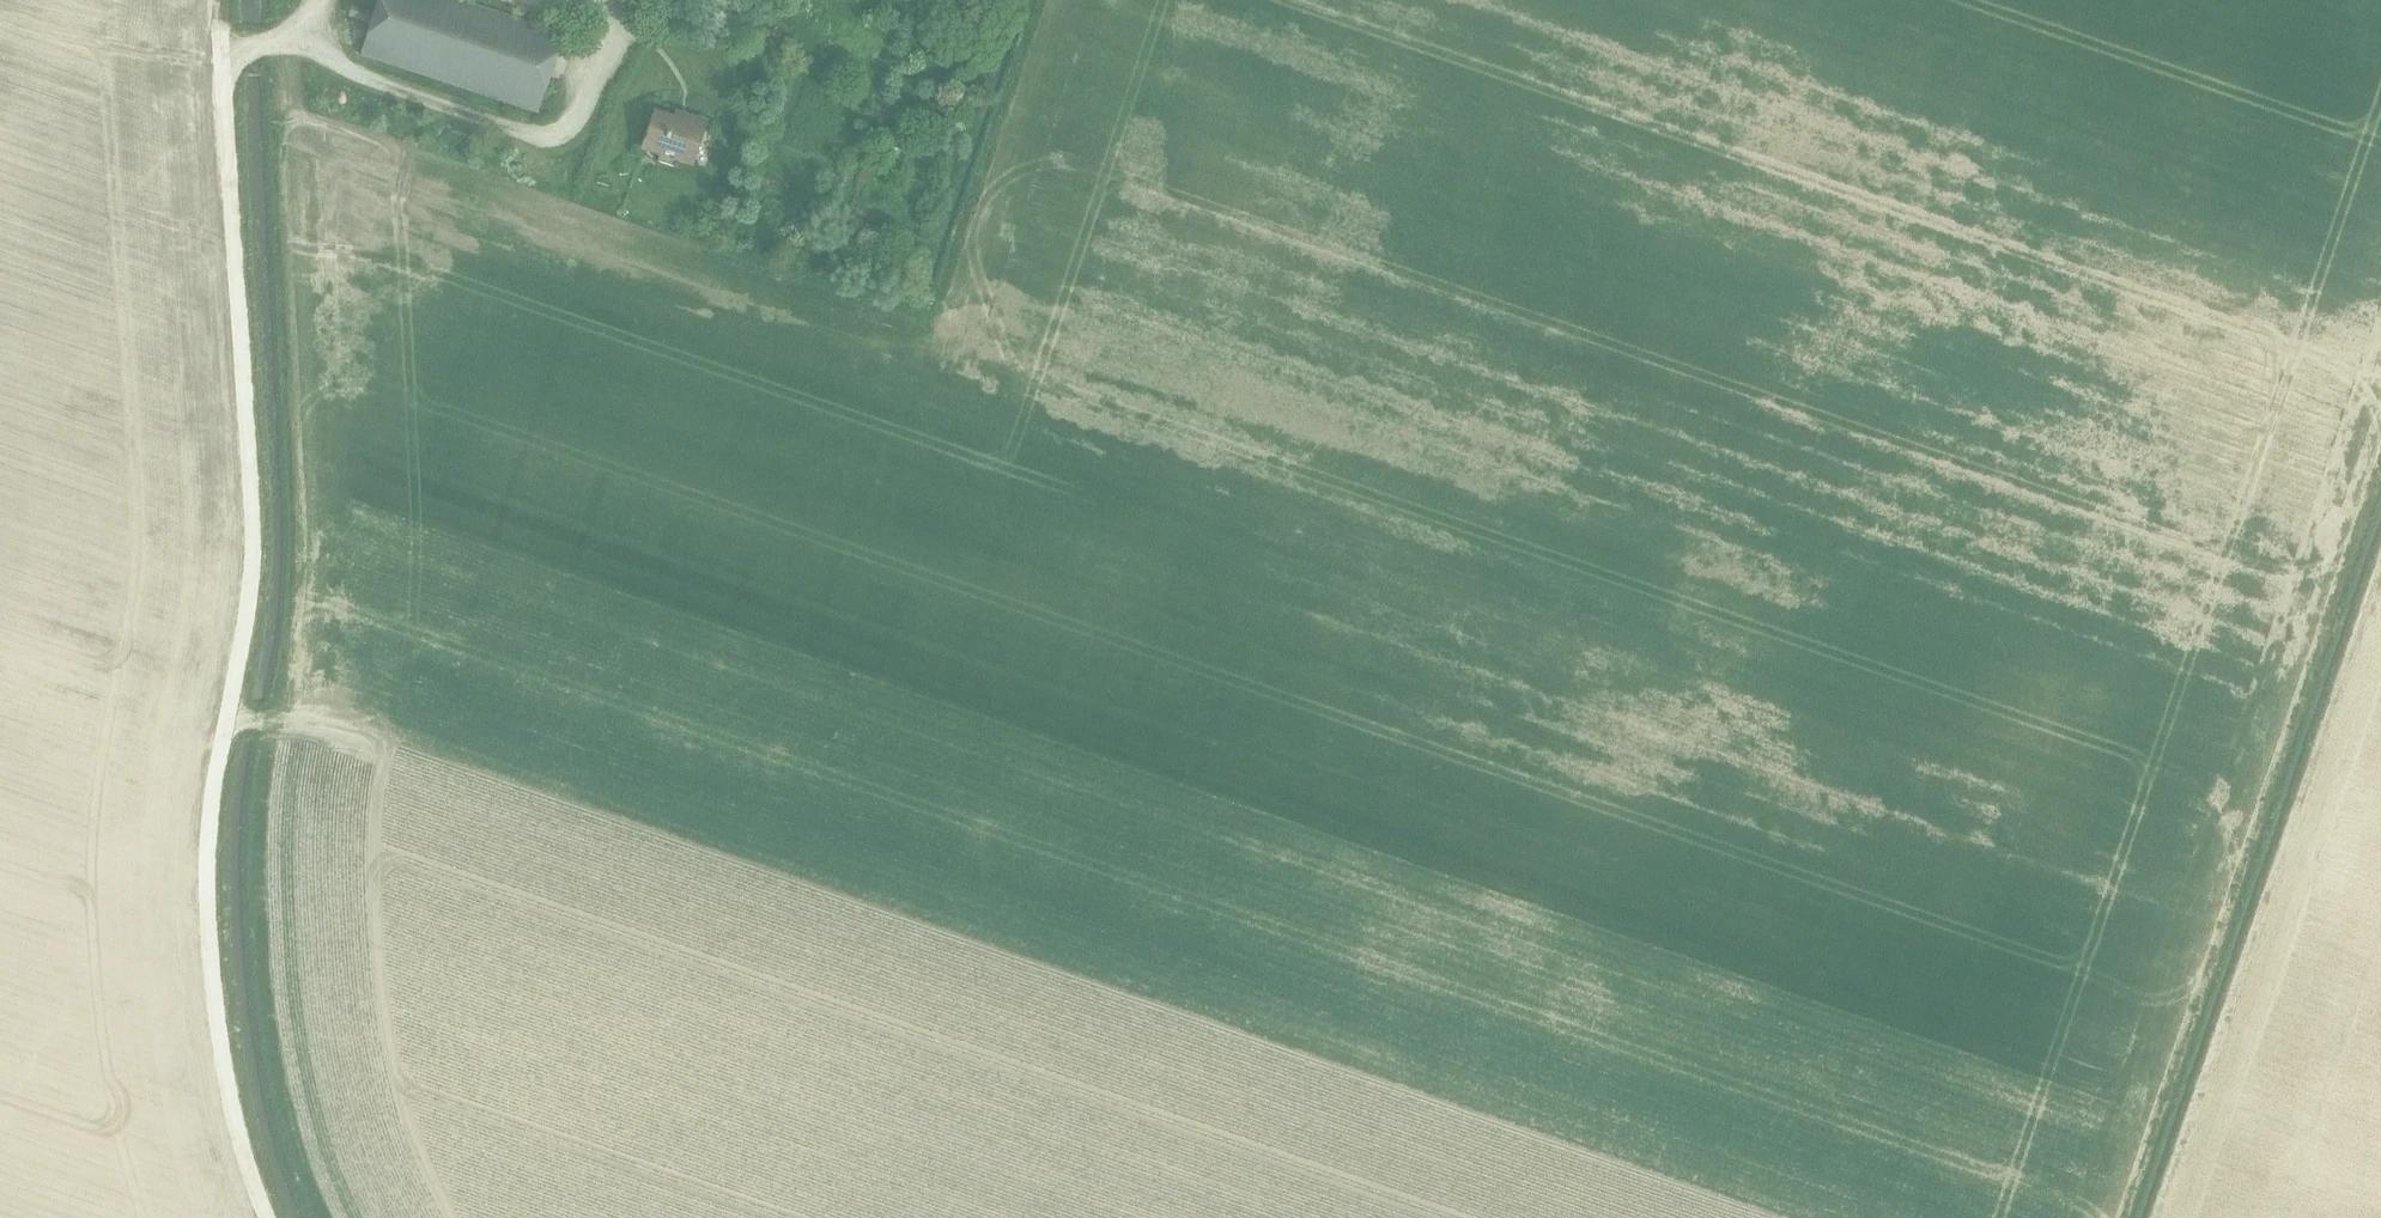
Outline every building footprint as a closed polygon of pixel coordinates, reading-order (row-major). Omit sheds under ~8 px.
[(563,35),(457,0),(379,0),(374,13),(352,6),(349,16),(371,23),(361,55),(538,112),(563,35)] [(675,167),(678,158),(692,163),(703,129),(654,112),(643,147),(660,152),(658,161),(675,167)]
